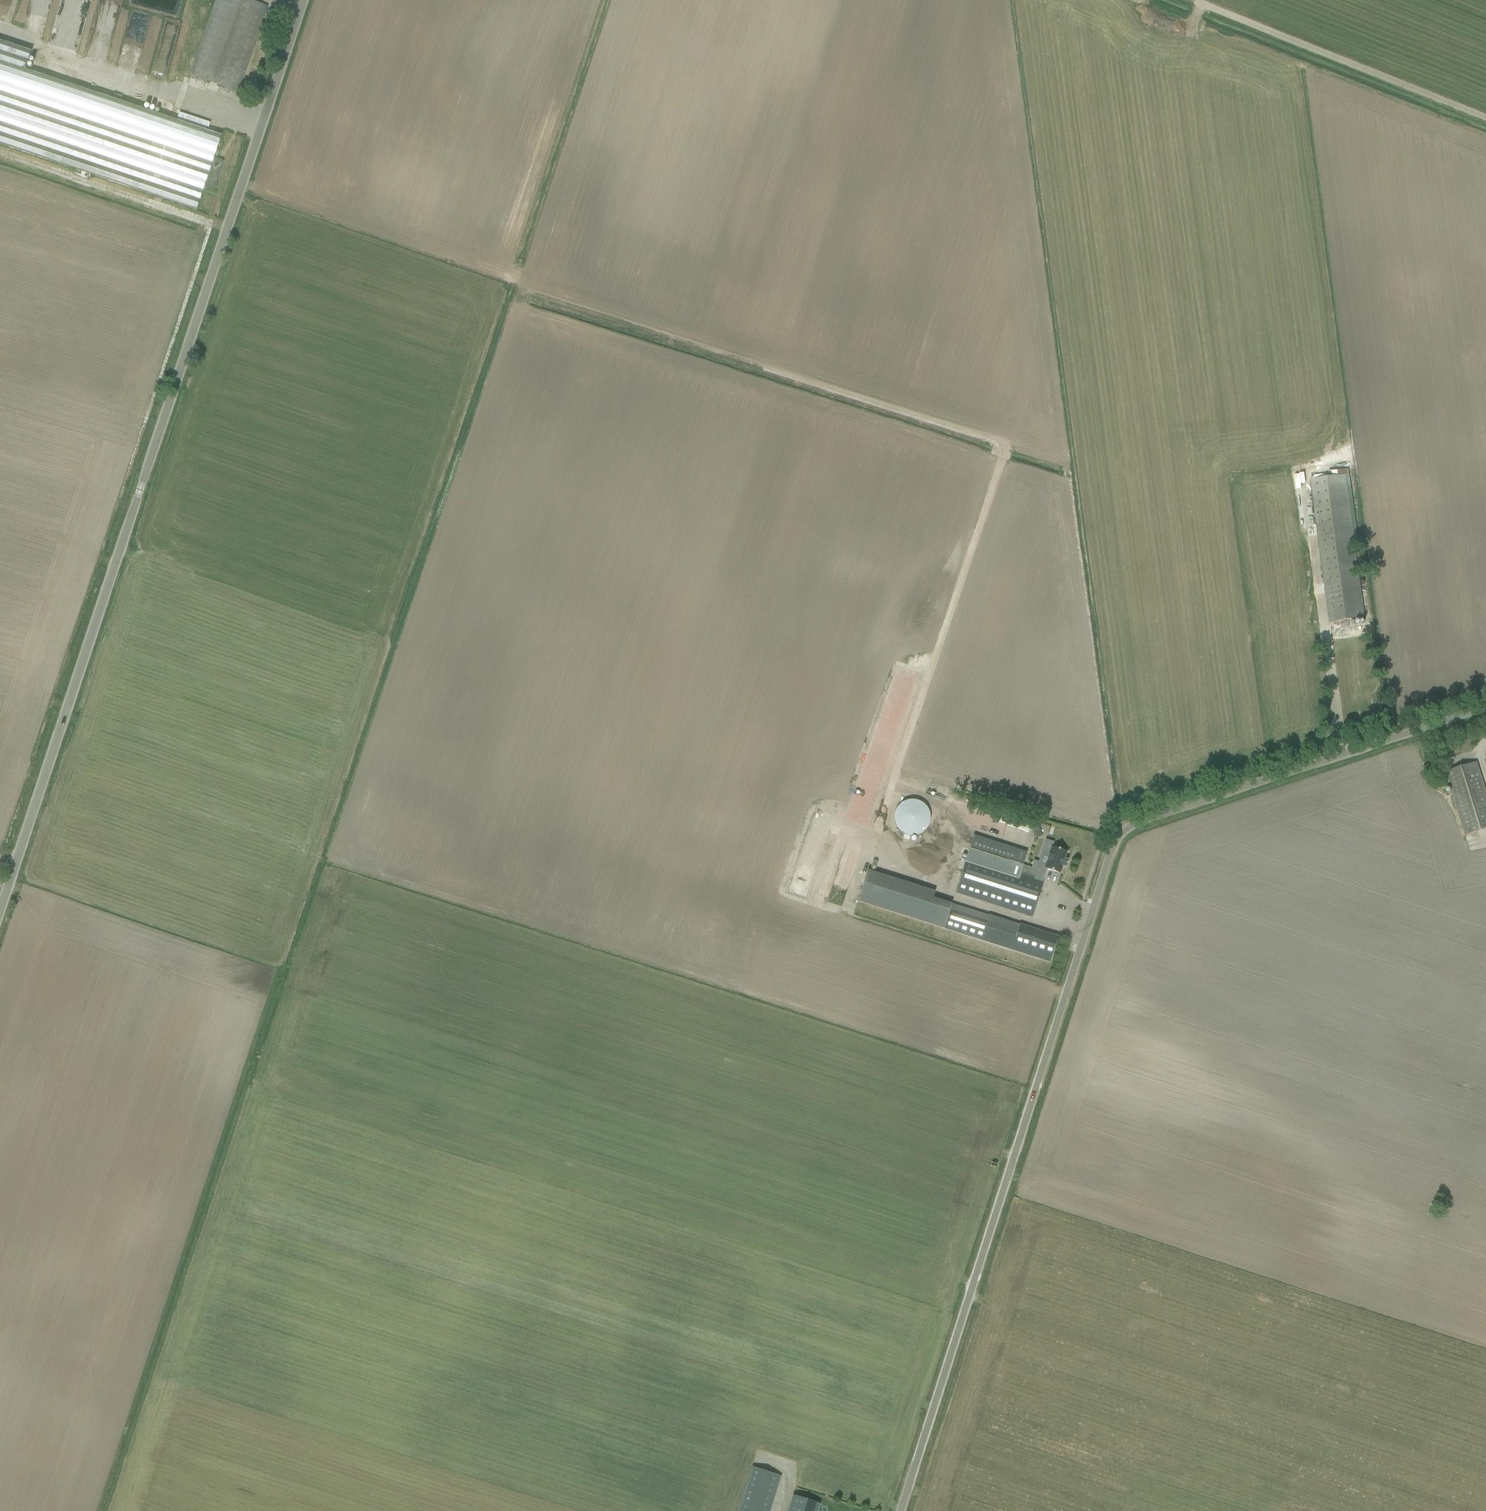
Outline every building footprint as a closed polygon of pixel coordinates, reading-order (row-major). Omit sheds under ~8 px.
[(228,90),(237,93),(267,7),(248,0),(216,0),(189,76),(228,90)] [(197,211),(222,138),(207,133),(209,125),(180,115),(177,123),(25,72),(31,56),(0,46),(0,144),(197,211)] [(1310,480),(1329,623),(1364,618),(1345,476),(1310,480)] [(1448,782),(1465,836),(1485,829),(1485,794),(1476,763),(1445,772),(1448,782)] [(894,818),(894,820),(894,822),(894,823),(895,825),(895,826),(896,828),(897,829),(898,831),(899,832),(900,833),(902,834),(903,835),(905,835),(906,836),(908,836),(909,837),(911,837),(913,837),(914,837),(916,836),(918,836),(919,835),(921,834),(922,833),(923,832),(924,831),(925,830),(926,828),(927,827),(928,826),(929,823),(929,821),(929,819),(929,817),(929,815),(928,813),(927,811),(926,809),(925,807),(923,806),(921,805),(919,803),(917,803),(915,802),(913,802),(911,802),(909,802),(907,802),(905,803),(903,804),(901,805),(899,806),(898,808),(897,810),(896,811),(895,813),(894,816),(894,818)] [(973,838),(955,893),(1031,917),(1047,870),(1059,874),(1062,866),(1065,867),(1067,861),(1064,860),(1066,852),(1052,848),(1053,843),(1046,840),(1041,854),(1048,856),(1045,865),(1033,861),(1031,868),(1023,865),(1026,855),(1014,851),(1014,852),(973,838)] [(1057,937),(988,915),(987,921),(950,910),(944,929),(1049,962),(1057,937)] [(781,1476),(751,1467),(737,1510),(770,1510),(781,1476)] [(820,1504),(799,1498),(793,1496),(788,1510),(818,1510),(820,1504)]
